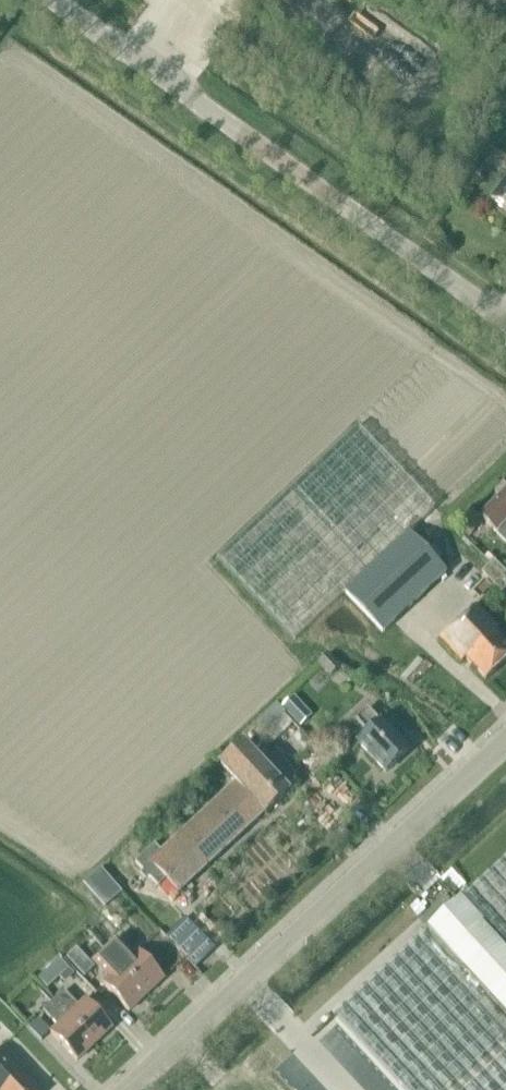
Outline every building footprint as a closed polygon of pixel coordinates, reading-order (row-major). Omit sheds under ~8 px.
[(505,213),(505,181),(491,202),(505,213)] [(434,510),(358,428),(217,560),(294,642),(345,594),(383,634),(446,575),(408,535),(434,510)] [(480,520),(505,546),(505,493),(480,520)] [(501,595),(505,591),(505,575),(494,563),(481,576),(501,595)] [(505,662),(505,646),(495,633),(498,630),(477,606),(440,640),(461,664),(465,660),(485,682),(505,662)] [(340,669),(327,656),(317,666),(330,679),(340,669)] [(286,715),(299,729),(311,716),(293,697),(280,709),(286,715)] [(280,709),(276,705),(254,726),(264,736),(286,715),(280,709)] [(357,744),(386,774),(408,753),(380,722),(378,724),(368,713),(358,722),(368,733),(357,744)] [(265,817),(288,795),(243,748),(221,769),(235,785),(162,854),(155,846),(135,864),(157,888),(165,880),(178,895),(263,814),(265,817)] [(334,1016),(402,1089),(505,1089),(505,857),(334,1016)] [(117,891),(99,872),(99,871),(84,884),(85,886),(102,905),(117,891)] [(116,943),(105,953),(147,997),(164,980),(137,952),(130,959),(116,943)] [(147,997),(105,953),(95,964),(109,979),(102,985),(129,1013),(147,997)] [(75,969),(84,979),(93,970),(84,960),(75,969)] [(47,991),(58,980),(49,970),(38,981),(47,991)] [(64,993),(53,1003),(94,1046),(112,1029),(85,1001),(78,1008),(64,993)] [(94,1046),(53,1003),(43,1013),(57,1028),(50,1035),(77,1063),(94,1046)] [(44,1029),(46,1027),(33,1014),(21,1024),(40,1045),(50,1035),(44,1029)] [(22,1075),(25,1072),(4,1049),(0,1052),(0,1089),(35,1089),(22,1075)]
